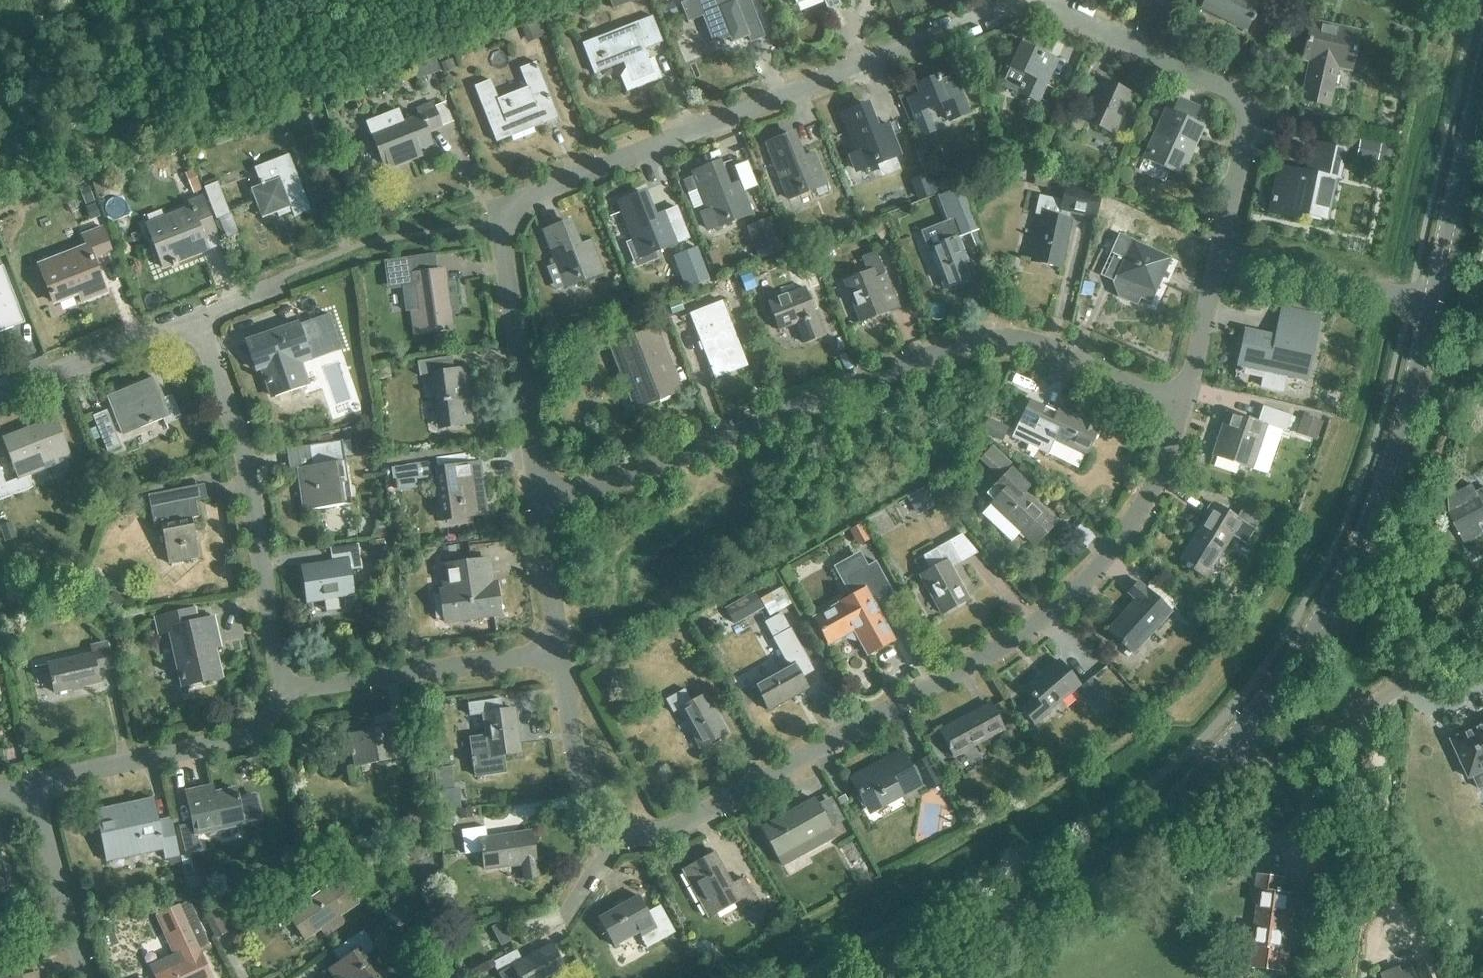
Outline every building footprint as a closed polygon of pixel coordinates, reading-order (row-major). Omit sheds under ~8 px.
[(757,20),(749,0),(693,0),(682,4),(689,22),(704,15),(704,14),(719,8),(733,43),(749,36),(745,26),(757,20)] [(841,6),(839,0),(822,0),(827,12),(841,6)] [(1253,22),(1255,18),(1253,17),(1259,4),(1251,0),(1204,0),(1200,9),(1246,31),(1250,21),(1253,22)] [(654,58),(649,60),(644,49),(663,42),(653,17),(583,45),(593,71),(622,59),(626,68),(621,77),(627,92),(662,78),(654,58)] [(1331,64),(1351,68),(1358,33),(1311,23),(1303,60),(1315,62),(1311,85),(1305,84),(1302,101),(1327,106),(1331,91),(1326,90),(1331,64)] [(1018,94),(1038,103),(1050,75),(1044,72),(1050,58),(1020,45),(1009,69),(1026,77),(1018,94)] [(544,125),(559,120),(537,63),(522,69),(530,88),(499,100),(491,81),(476,87),(498,143),(513,137),(508,123),(538,111),(544,125)] [(919,94),(907,99),(915,121),(928,116),(926,110),(942,104),(949,122),(970,114),(959,86),(953,88),(947,74),(916,86),(919,94)] [(1085,123),(1112,134),(1130,94),(1102,81),(1089,111),(1080,107),(1068,132),(1079,137),(1085,123)] [(428,132),(442,127),(433,104),(418,109),(420,116),(404,123),(399,110),(368,122),(384,163),(433,144),(428,132)] [(866,104),(841,114),(856,152),(847,155),(855,173),(863,170),(864,171),(880,165),(882,171),(888,174),(895,171),(897,166),(894,160),(901,157),(889,125),(876,130),(866,104)] [(1147,152),(1184,168),(1203,127),(1166,110),(1147,152)] [(815,155),(802,160),(792,135),(768,144),(794,211),(813,204),(808,193),(827,186),(815,155)] [(1328,205),(1332,205),(1344,151),(1313,144),(1309,163),(1312,164),(1310,175),(1279,169),(1270,214),(1295,219),(1297,207),(1326,213),(1328,205)] [(294,212),(296,217),(312,211),(290,155),(257,168),(263,185),(252,189),(263,219),(278,214),(280,218),(294,212)] [(740,184),(727,189),(718,164),(693,173),(707,210),(699,213),(707,232),(715,229),(715,230),(752,216),(740,184)] [(206,188),(218,219),(232,214),(220,182),(206,188)] [(1068,213),(1094,218),(1099,193),(1065,185),(1061,204),(1038,198),(1034,215),(1041,216),(1031,262),(1060,269),(1070,221),(1066,220),(1068,213)] [(666,213),(653,218),(643,193),(618,202),(641,259),(678,245),(666,213)] [(147,226),(164,269),(211,251),(207,241),(218,237),(203,197),(190,203),(192,208),(147,226)] [(747,227),(759,260),(784,250),(772,217),(747,227)] [(591,242),(578,247),(569,222),(544,231),(566,288),(603,274),(591,242)] [(80,294),(83,301),(106,292),(94,260),(112,253),(102,228),(84,236),(88,248),(41,267),(55,304),(80,294)] [(957,238),(944,243),(939,230),(914,240),(920,253),(929,249),(946,290),(973,279),(957,238)] [(1136,297),(1152,304),(1172,258),(1118,234),(1110,253),(1114,255),(1104,278),(1117,284),(1116,286),(1119,294),(1122,295),(1123,295),(1134,300),(1136,297)] [(846,282),(862,322),(889,311),(876,278),(886,275),(877,252),(862,258),(868,273),(846,282)] [(0,268),(0,332),(13,327),(6,309),(19,304),(4,266),(0,268)] [(454,282),(440,283),(439,270),(408,274),(409,288),(422,287),(425,308),(412,310),(415,336),(455,332),(452,308),(457,307),(454,282)] [(805,344),(824,336),(805,289),(768,303),(779,331),(797,323),(805,344)] [(689,314),(715,379),(749,365),(722,300),(689,314)] [(1266,366),(1297,373),(1307,327),(1278,321),(1275,337),(1245,331),(1237,366),(1265,372),(1266,366)] [(275,398),(308,386),(299,362),(311,358),(300,325),(247,343),(256,370),(264,367),(275,398)] [(624,357),(645,407),(675,395),(655,344),(624,357)] [(468,375),(457,376),(454,357),(418,362),(420,376),(432,375),(438,420),(461,416),(462,425),(475,424),(468,375)] [(173,396),(164,399),(156,378),(109,397),(124,435),(164,419),(167,424),(182,418),(173,396)] [(1058,409),(1054,419),(1026,405),(1010,438),(1047,456),(1054,441),(1085,456),(1098,428),(1058,409)] [(1267,425),(1286,432),(1292,416),(1263,406),(1258,421),(1227,410),(1212,456),(1252,470),(1267,425)] [(94,416),(108,452),(122,447),(108,411),(94,416)] [(34,488),(29,476),(73,459),(57,418),(5,438),(20,478),(6,483),(0,467),(0,501),(34,488)] [(341,507),(341,508),(353,506),(346,457),(353,456),(351,441),(317,446),(320,466),(300,469),(307,512),(341,507)] [(1012,465),(992,448),(983,458),(1004,477),(1012,465)] [(442,498),(444,520),(483,515),(479,488),(483,487),(480,465),(442,470),(445,498),(442,498)] [(991,505),(1034,544),(1053,523),(1022,494),(1028,487),(1010,471),(987,496),(994,502),(991,505)] [(1465,542),(1482,532),(1478,523),(1482,520),(1482,504),(1472,484),(1448,496),(1449,513),(1465,542)] [(196,502),(184,504),(181,490),(150,496),(156,527),(162,526),(170,565),(200,559),(192,518),(199,517),(196,502)] [(1240,540),(1246,530),(1222,515),(1216,525),(1205,518),(1178,561),(1205,578),(1232,535),(1240,540)] [(919,576),(941,614),(967,600),(950,569),(960,563),(948,542),(923,556),(930,570),(919,576)] [(367,556),(366,556),(364,544),(331,550),(333,563),(303,568),(309,603),(354,596),(350,572),(363,570),(363,569),(369,568),(367,556)] [(874,562),(868,566),(860,552),(837,564),(846,580),(855,595),(838,604),(838,605),(813,619),(827,645),(845,636),(847,639),(854,641),(857,639),(867,656),(893,641),(876,611),(896,600),(874,562)] [(497,584),(493,585),(490,561),(444,567),(447,590),(442,591),(445,622),(456,621),(457,621),(501,616),(497,584)] [(1107,631),(1132,654),(1170,612),(1138,583),(1128,594),(1135,601),(1107,631)] [(213,617),(198,621),(195,608),(156,617),(160,635),(171,632),(184,687),(221,679),(211,639),(218,637),(213,617)] [(790,624),(783,628),(777,617),(765,624),(788,666),(754,685),(769,711),(807,689),(801,678),(812,672),(800,651),(804,649),(790,624)] [(49,663),(55,693),(100,683),(97,672),(112,669),(107,643),(91,646),(93,654),(49,663)] [(1033,698),(1021,708),(1032,722),(1045,711),(1077,684),(1057,661),(1025,689),(1033,698)] [(1079,688),(1096,707),(1107,698),(1090,678),(1079,688)] [(706,695),(692,703),(684,690),(665,700),(673,714),(680,710),(701,748),(727,734),(706,695)] [(514,709),(496,711),(495,701),(468,705),(470,716),(483,714),(487,740),(473,742),(475,760),(520,754),(514,709)] [(939,731),(953,757),(1003,730),(989,704),(939,731)] [(1452,740),(1451,740),(1470,779),(1474,777),(1480,789),(1482,788),(1482,725),(1452,740)] [(409,739),(398,742),(395,727),(350,735),(355,766),(412,755),(409,739)] [(897,788),(901,796),(919,786),(901,752),(882,762),(883,764),(851,781),(859,796),(864,793),(872,809),(885,802),(882,796),(897,788)] [(236,789),(203,796),(201,788),(186,791),(193,823),(179,826),(184,852),(199,849),(196,834),(262,820),(257,794),(238,798),(236,789)] [(172,818),(157,821),(152,798),(134,802),(135,806),(97,815),(106,855),(140,848),(141,855),(163,850),(165,859),(180,856),(172,818)] [(762,829),(783,867),(835,838),(813,800),(762,829)] [(531,833),(487,839),(486,828),(462,831),(464,847),(470,846),(470,843),(481,841),(485,870),(521,865),(523,882),(538,880),(531,833)] [(743,878),(730,886),(712,855),(684,871),(709,916),(736,901),(740,909),(755,900),(743,878)] [(1256,890),(1260,891),(1256,929),(1256,926),(1237,925),(1235,943),(1256,946),(1254,963),(1290,967),(1289,952),(1282,951),(1289,894),(1282,892),(1285,876),(1260,873),(1256,890)] [(345,922),(341,915),(358,903),(340,878),(288,914),(285,910),(273,918),(280,928),(292,920),(305,940),(321,929),(326,936),(345,922)] [(660,905),(647,912),(638,896),(598,919),(614,946),(638,933),(647,949),(676,933),(660,905)] [(163,909),(166,923),(193,916),(189,902),(163,909)] [(202,908),(216,938),(229,931),(214,902),(202,908)] [(373,946),(409,920),(399,906),(387,914),(390,918),(366,935),(363,931),(332,952),(340,964),(331,970),(336,977),(380,977),(365,957),(376,949),(373,946)] [(187,925),(166,934),(176,957),(180,955),(183,962),(155,975),(157,977),(211,977),(187,925)] [(566,972),(551,946),(523,961),(517,951),(493,964),(498,974),(513,967),(519,977),(555,977),(566,972)] [(34,976),(40,975),(35,955),(12,960),(16,977),(34,977),(34,976)]
